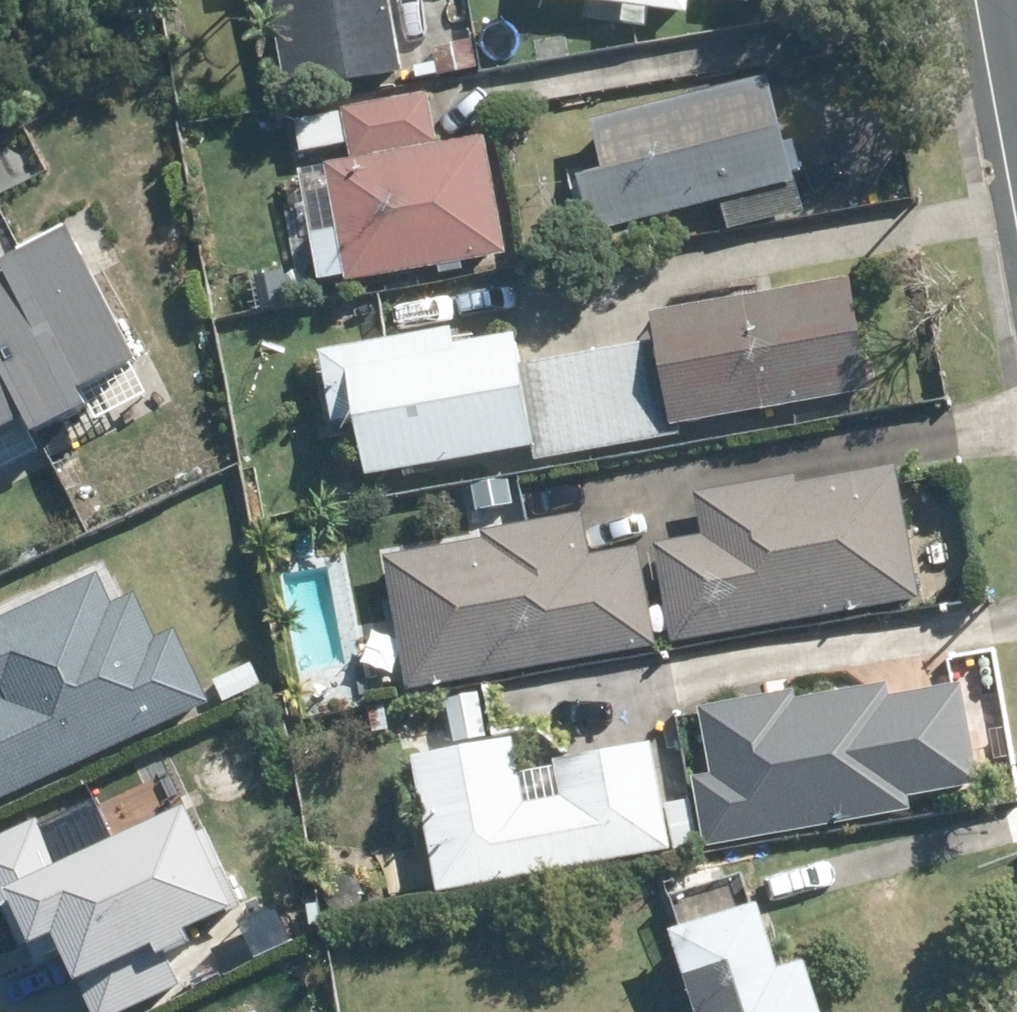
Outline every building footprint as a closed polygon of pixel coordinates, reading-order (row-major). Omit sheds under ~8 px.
[(286,92),(396,71),(383,0),(270,0),(286,92)] [(619,23),(639,27),(643,6),(681,13),(683,0),(582,0),(622,6),(619,23)] [(474,45),(433,50),(438,76),(478,71),(474,45)] [(599,173),(572,179),(584,233),(717,203),(723,228),(797,211),(790,178),(781,180),(758,81),(587,120),(599,173)] [(349,161),(295,172),(316,277),(342,272),(345,282),(501,252),(481,139),(435,149),(424,95),(294,121),(299,151),(346,143),(349,161)] [(83,238),(21,271),(29,286),(0,302),(0,440),(36,420),(50,445),(109,413),(102,399),(155,371),(83,238)] [(837,277),(642,312),(648,345),(577,357),(595,452),(674,437),(671,424),(859,390),(837,277)] [(442,331),(318,353),(331,424),(353,420),(363,475),(529,444),(534,463),(595,452),(577,357),(510,371),(504,334),(444,344),(442,331)] [(701,540),(650,549),(668,645),(916,599),(891,468),(788,487),(786,477),(692,495),(701,540)] [(480,531),(481,542),(381,559),(403,689),(653,647),(636,546),(584,555),(577,515),(480,531)] [(0,614),(0,795),(208,700),(173,626),(154,635),(133,590),(108,602),(94,571),(0,614)] [(690,776),(704,848),(909,807),(906,793),(980,779),(960,681),(890,695),(887,680),(796,699),(793,687),(697,706),(710,771),(690,776)] [(479,694),(446,700),(453,744),(487,737),(479,694)] [(500,749),(417,764),(438,884),(439,896),(673,853),(655,749),(637,752),(599,759),(557,767),(562,801),(524,807),(514,747),(500,749)] [(0,809),(0,919),(9,915),(60,1011),(121,1011),(224,959),(209,930),(226,922),(169,813),(89,853),(53,782),(0,809)] [(690,1011),(812,1011),(794,963),(769,972),(745,905),(662,934),(690,1011)]
